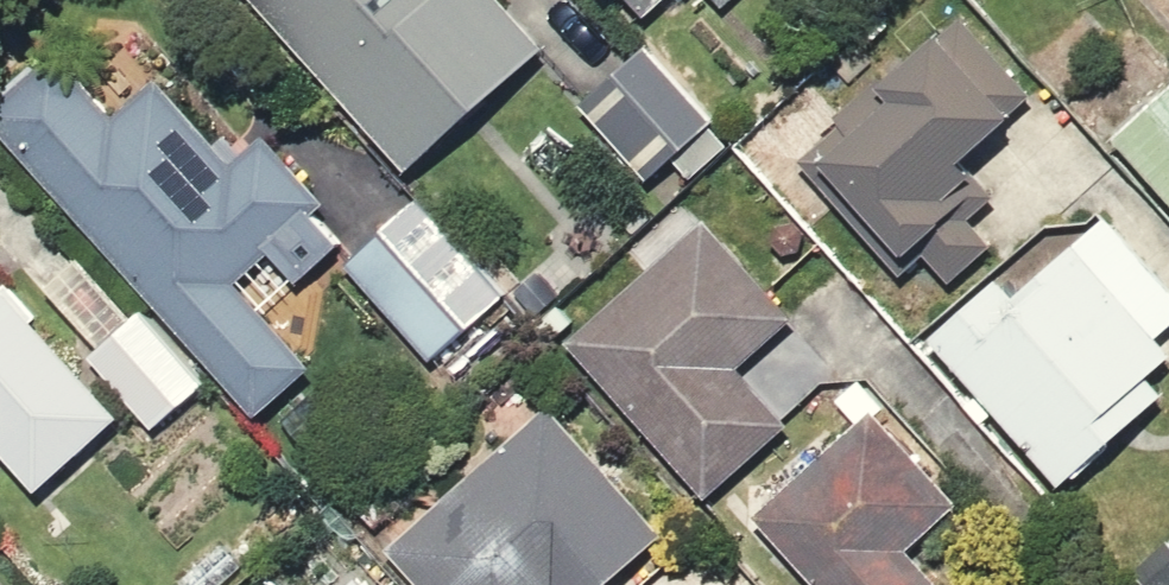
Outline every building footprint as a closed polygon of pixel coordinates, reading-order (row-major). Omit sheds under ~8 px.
[(427,204),(607,55),(561,0),(258,0),(427,204)] [(648,50),(706,0),(605,0),(648,50)] [(915,352),(1102,181),(937,0),(933,0),(784,136),(902,265),(866,298),(915,352)] [(213,388),(264,449),(366,364),(312,299),(349,268),(404,223),(245,31),(160,102),(92,21),(0,97),(0,131),(152,314),(213,388)] [(1130,157),(1168,201),(1168,122),(1130,157)] [(404,223),(349,268),(451,391),(529,326),(427,204),(404,223)] [(1106,217),(945,361),(1092,526),(1168,457),(1168,288),(1106,217)] [(715,229),(572,358),(716,518),(859,388),(715,229)] [(33,472),(65,510),(213,388),(152,314),(81,372),(0,275),(0,499),(33,472)] [(702,564),(568,411),(395,563),(414,584),(678,584),(702,564)] [(775,539),(818,584),(1040,584),(895,428),(775,539)]
